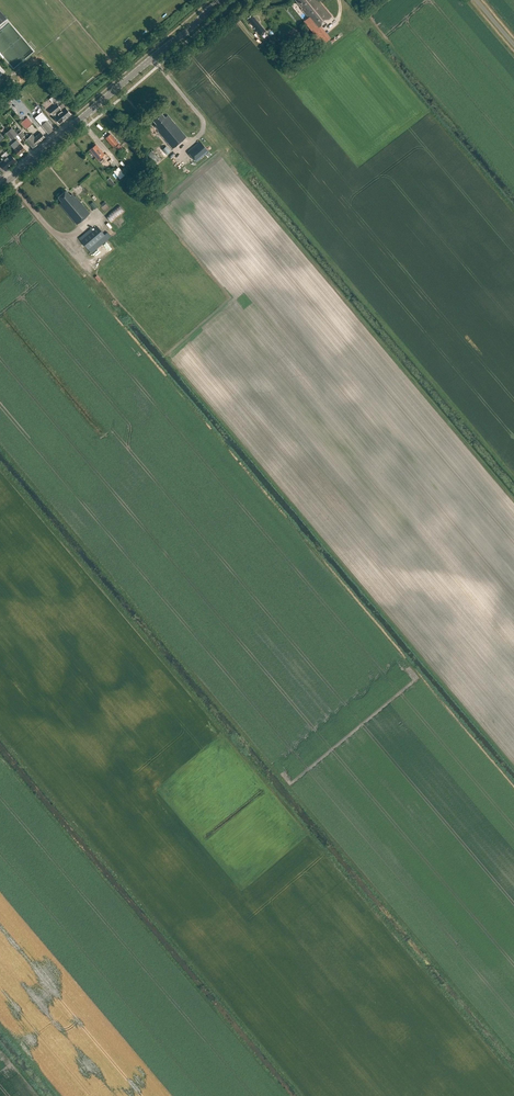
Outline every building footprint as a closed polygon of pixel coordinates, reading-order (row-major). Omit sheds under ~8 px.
[(317,28),(332,16),(319,0),(296,0),(302,8),(301,9),(317,28)] [(247,18),(255,27),(252,30),(259,38),(266,32),(252,14),(247,18)] [(280,46),(273,38),(269,42),(276,50),(280,46)] [(57,110),(65,119),(71,114),(62,103),(59,106),(60,107),(57,110)] [(48,111),(59,124),(65,119),(57,110),(60,107),(59,106),(57,104),(48,111)] [(42,112),(35,118),(39,123),(48,133),(54,129),(47,121),(48,120),(42,112)] [(157,124),(155,126),(158,130),(157,130),(172,148),(186,137),(168,115),(165,117),(161,112),(152,119),(157,124)] [(33,123),(27,117),(20,123),(26,129),(33,123)] [(17,134),(12,127),(8,130),(14,137),(17,134)] [(40,132),(34,137),(34,136),(33,135),(32,135),(31,134),(29,136),(27,133),(25,135),(22,130),(18,133),(21,138),(23,137),(32,147),(44,137),(40,132)] [(105,138),(113,147),(118,143),(110,134),(105,138)] [(25,149),(21,144),(17,139),(10,144),(15,150),(19,154),(25,149)] [(187,152),(196,162),(209,151),(200,141),(187,152)] [(95,145),(90,150),(98,160),(100,162),(104,159),(102,156),(104,154),(97,146),(96,147),(95,145)] [(152,151),(145,156),(153,165),(159,159),(152,151)] [(6,171),(17,161),(11,154),(0,164),(6,171)] [(119,167),(114,171),(120,179),(125,175),(119,167)] [(112,186),(115,184),(109,177),(107,180),(112,186)] [(59,204),(77,224),(91,212),(89,211),(76,196),(75,197),(72,194),(70,195),(66,190),(58,197),(62,201),(59,204)] [(123,212),(117,206),(104,217),(110,224),(123,212)] [(97,227),(80,241),(91,253),(108,239),(97,227)]
